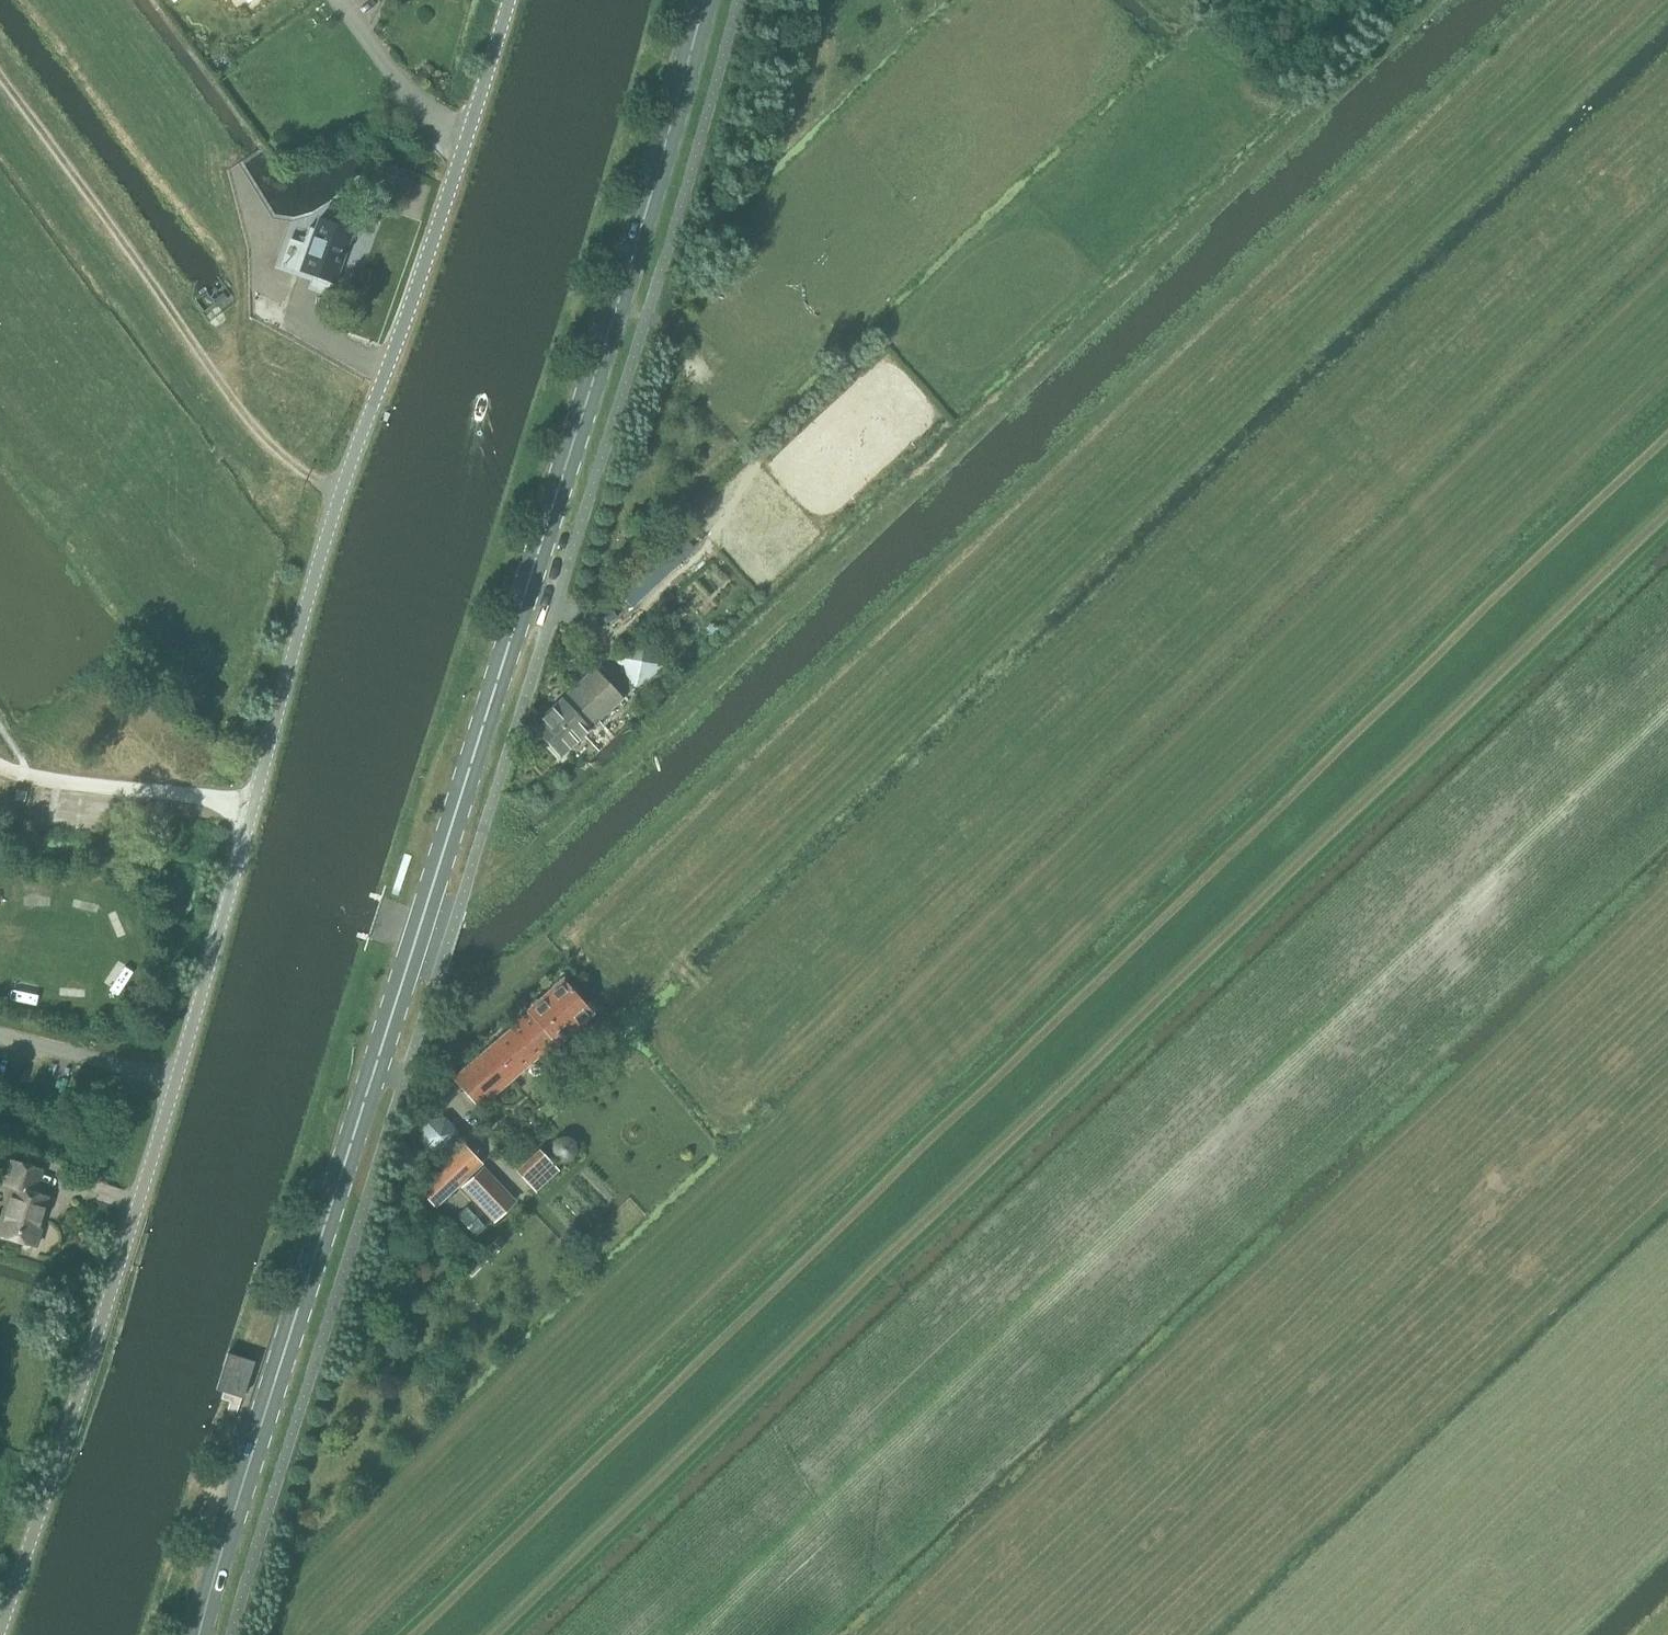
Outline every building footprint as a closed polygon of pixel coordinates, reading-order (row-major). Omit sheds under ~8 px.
[(335,282),(353,231),(319,219),(301,270),(335,282)] [(630,603),(694,546),(677,528),(614,587),(630,603)] [(646,636),(615,658),(637,687),(667,665),(646,636)] [(600,719),(623,697),(596,666),(563,698),(562,697),(532,725),(560,756),(583,735),(599,752),(616,736),(600,719)] [(555,1044),(594,1012),(563,978),(526,1011),(528,1013),(454,1076),(480,1107),(554,1042),(555,1044)] [(554,1146),(554,1150),(555,1153),(557,1156),(560,1158),(563,1159),(567,1159),(570,1158),(573,1156),(575,1153),(576,1150),(576,1147),(575,1143),(573,1140),(570,1138),(567,1137),(564,1137),(560,1138),(557,1140),(555,1143),(554,1146)] [(436,1204),(482,1162),(465,1145),(419,1187),(436,1204)] [(536,1189),(557,1169),(539,1151),(519,1171),(536,1189)] [(0,1178),(0,1183),(14,1187),(0,1233),(0,1235),(36,1246),(42,1228),(39,1227),(48,1196),(37,1193),(29,1190),(36,1167),(6,1158),(0,1178)] [(484,1165),(461,1186),(494,1222),(517,1201),(484,1165)] [(476,1235),(484,1226),(466,1207),(457,1215),(476,1235)] [(499,1236),(481,1254),(487,1261),(506,1243),(499,1236)] [(228,1352),(215,1388),(243,1396),(255,1361),(228,1352)]
